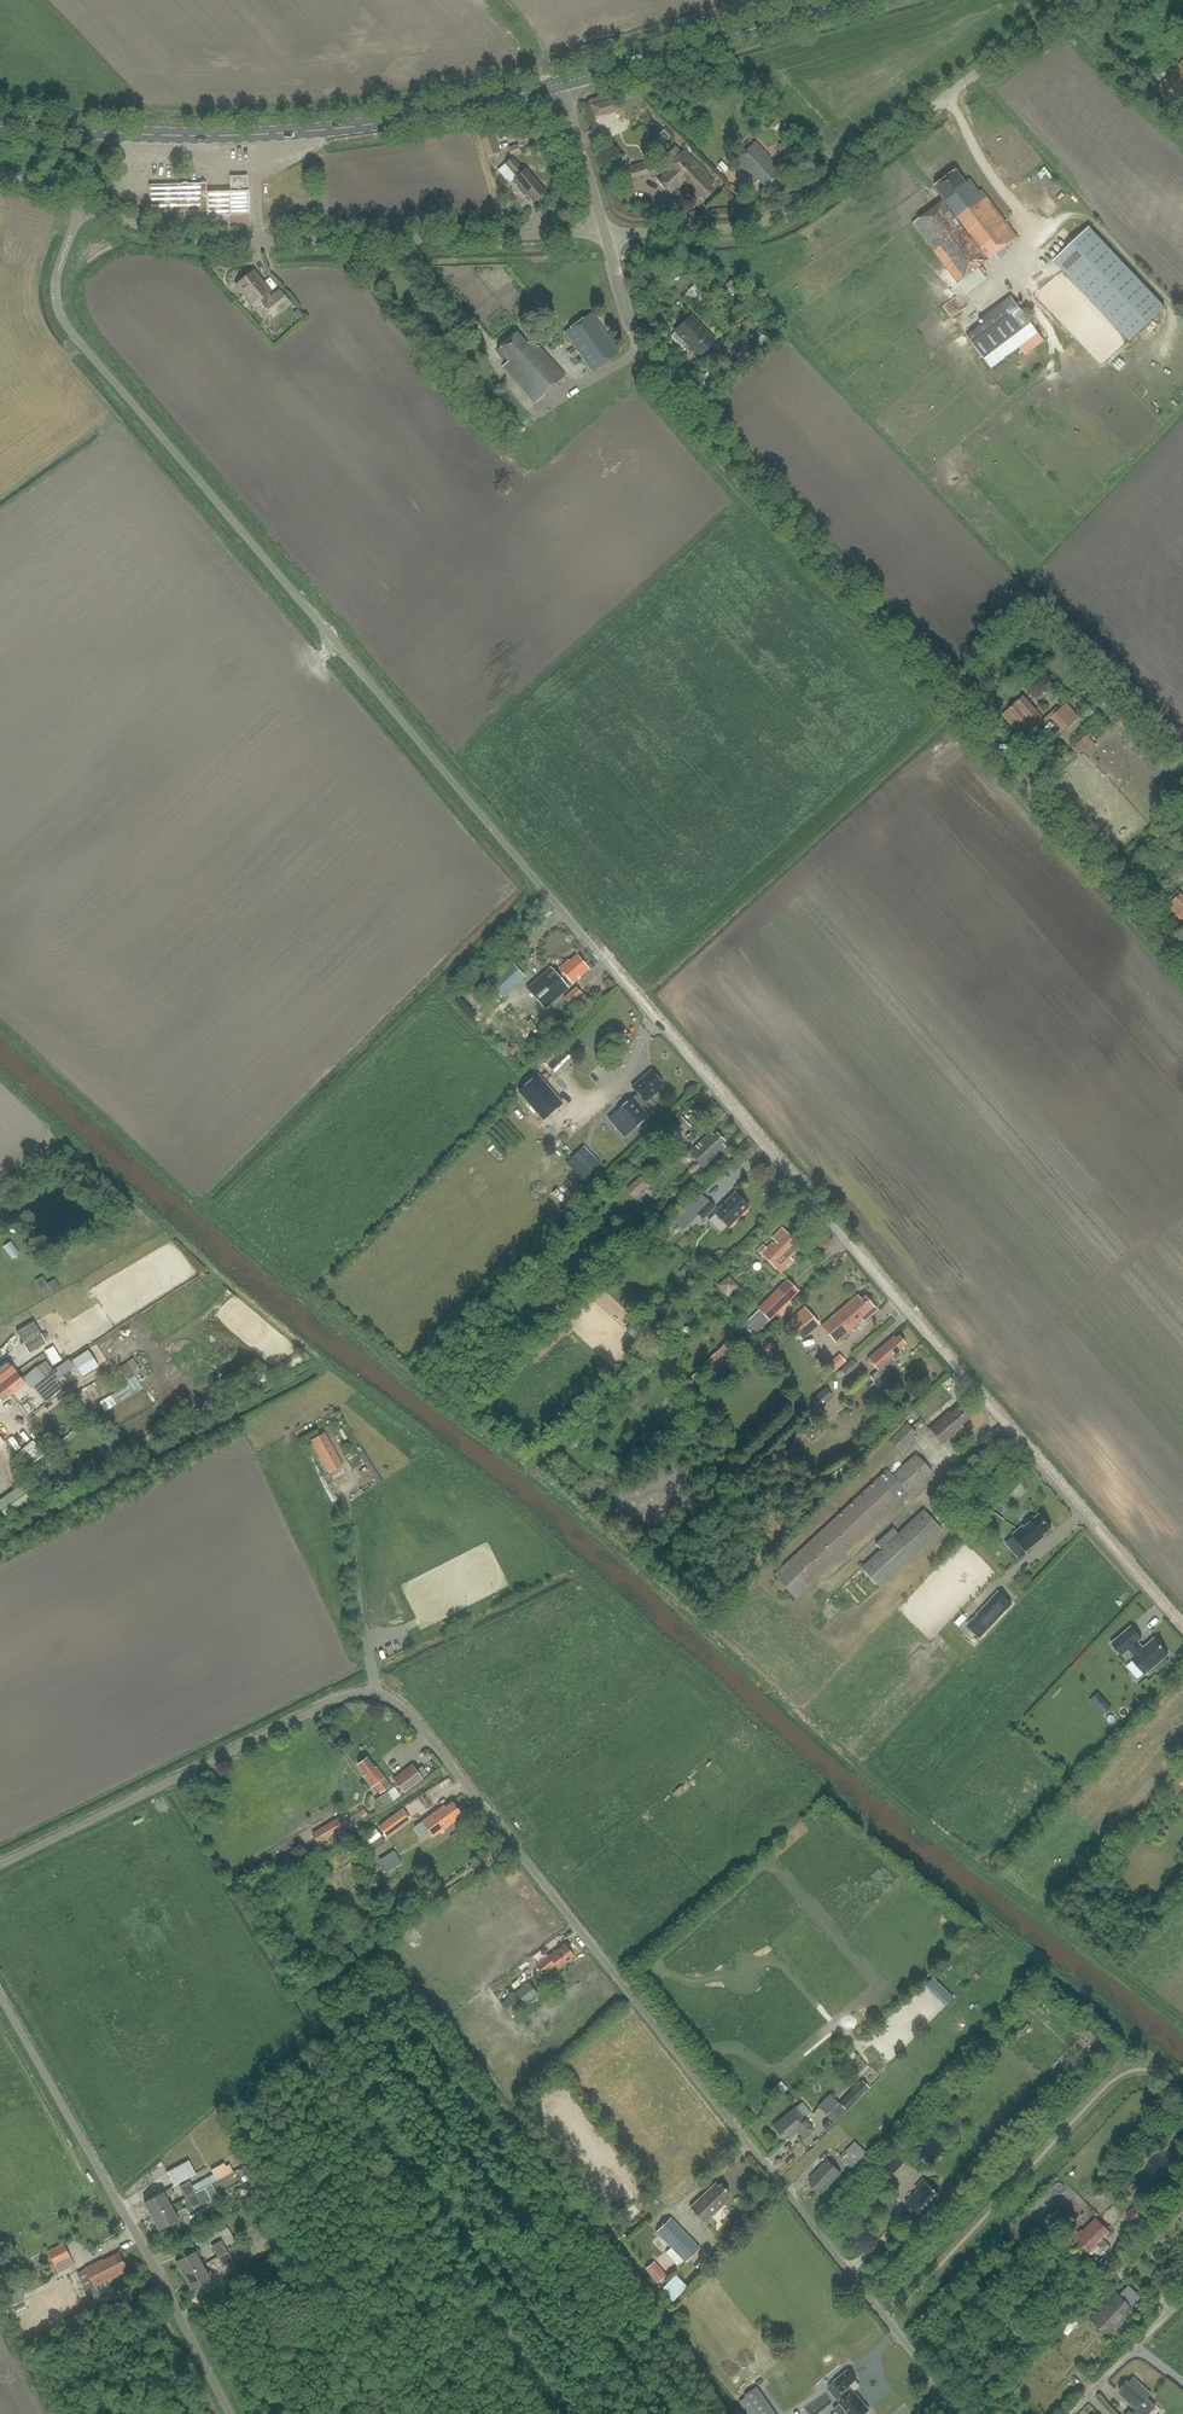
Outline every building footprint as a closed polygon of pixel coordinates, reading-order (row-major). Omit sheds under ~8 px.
[(1158,88),(1161,91),(1160,93),(1169,102),(1170,100),(1174,103),(1182,94),(1182,61),(1158,88)] [(612,99),(591,106),(595,118),(616,112),(612,99)] [(499,154),(493,138),(482,142),(487,158),(499,154)] [(769,190),(781,179),(773,171),(776,168),(769,160),(771,158),(757,143),(737,162),(756,182),(759,179),(769,190)] [(508,148),(511,156),(520,153),(517,145),(508,148)] [(675,147),(661,161),(668,168),(667,169),(670,172),(662,180),(673,191),(681,183),(685,186),(686,185),(690,189),(689,191),(697,199),(701,195),(704,197),(714,188),(711,185),(714,182),(707,175),(709,173),(686,150),(682,154),(675,147)] [(534,204),(547,193),(527,169),(525,171),(513,158),(505,164),(517,178),(515,180),(521,187),(519,189),(525,197),(527,195),(534,204)] [(649,161),(627,168),(632,185),(654,178),(649,161)] [(947,202),(916,226),(961,284),(1020,239),(984,192),(981,194),(972,182),(969,185),(958,171),(937,188),(947,202)] [(206,184),(149,185),(150,213),(207,212),(207,226),(219,225),(222,221),(229,221),(229,224),(249,224),(249,192),(248,192),(247,176),(229,177),(230,192),(206,193),(206,184)] [(1129,341),(1165,308),(1089,228),(1053,261),(1129,341)] [(275,316),(290,303),(280,290),(271,298),(268,294),(271,292),(254,271),(237,285),(253,306),(261,300),(275,316)] [(737,294),(741,290),(731,280),(727,284),(737,294)] [(689,299),(694,296),(695,297),(700,293),(694,286),(689,291),(685,294),(689,299)] [(984,324),(966,339),(990,370),(1036,335),(1009,299),(981,320),(984,324)] [(594,313),(566,332),(589,366),(593,371),(620,353),(594,313)] [(716,342),(692,316),(676,332),(677,333),(673,336),(679,343),(683,339),(701,357),(716,342)] [(536,404),(566,377),(541,348),(539,350),(531,342),(528,345),(517,333),(498,350),(508,361),(502,366),(536,404)] [(1027,740),(1047,722),(1037,711),(1043,705),(1032,692),(1026,698),(1024,696),(1007,711),(1009,713),(1005,718),(1021,736),(1022,735),(1027,740)] [(1067,704),(1052,718),(1064,731),(1079,718),(1067,704)] [(1135,739),(1145,731),(1128,713),(1119,721),(1135,739)] [(1098,741),(1092,733),(1077,745),(1084,753),(1098,741)] [(1170,907),(1182,923),(1182,896),(1180,894),(1172,901),(1174,903),(1170,907)] [(569,959),(559,968),(564,974),(573,984),(590,969),(577,954),(570,961),(569,959)] [(502,998),(525,977),(510,960),(487,981),(502,998)] [(564,974),(559,968),(555,972),(551,969),(528,990),(546,1010),(569,988),(560,978),(564,974)] [(576,986),(563,998),(570,1005),(583,994),(576,986)] [(551,1065),(555,1071),(573,1058),(569,1053),(551,1065)] [(567,1071),(577,1062),(573,1058),(563,1067),(567,1071)] [(666,1085),(653,1070),(634,1086),(640,1094),(635,1099),(634,1098),(609,1119),(625,1137),(650,1116),(643,1108),(648,1104),(647,1103),(656,1095),(655,1094),(666,1085)] [(562,1104),(538,1075),(519,1092),(543,1120),(562,1104)] [(674,1133),(684,1123),(680,1119),(670,1129),(674,1133)] [(674,1133),(679,1138),(689,1129),(684,1123),(674,1133)] [(711,1131),(689,1152),(704,1167),(726,1147),(722,1143),(725,1140),(717,1132),(714,1135),(711,1131)] [(594,1170),(577,1152),(566,1163),(583,1181),(594,1170)] [(634,1198),(648,1185),(641,1177),(627,1189),(634,1198)] [(735,1192),(715,1213),(729,1227),(749,1206),(735,1192)] [(699,1193),(689,1202),(697,1211),(696,1212),(702,1220),(715,1207),(708,1200),(707,1201),(699,1193)] [(763,1245),(758,1250),(762,1253),(781,1272),(792,1260),(790,1257),(792,1255),(799,1248),(793,1243),(795,1241),(782,1228),(773,1238),(775,1240),(766,1249),(763,1245)] [(4,1249),(12,1260),(19,1254),(11,1243),(4,1249)] [(728,1296),(740,1286),(732,1275),(719,1285),(728,1296)] [(36,1283),(45,1298),(60,1289),(55,1281),(48,1285),(43,1278),(36,1283)] [(787,1280),(758,1309),(770,1321),(778,1314),(781,1317),(794,1304),(790,1300),(799,1292),(787,1280)] [(837,1342),(846,1334),(853,1328),(856,1332),(860,1328),(857,1324),(863,1319),(864,1321),(877,1310),(864,1296),(861,1300),(857,1296),(822,1326),(837,1342)] [(802,1340),(820,1324),(804,1307),(786,1323),(802,1340)] [(753,1336),(769,1320),(758,1310),(743,1326),(753,1336)] [(29,1354),(47,1344),(34,1321),(17,1331),(24,1344),(29,1354)] [(894,1336),(868,1358),(878,1370),(870,1377),(881,1390),(894,1379),(887,1371),(897,1363),(893,1359),(905,1349),(903,1346),(906,1344),(899,1336),(896,1338),(894,1336)] [(763,1352),(772,1354),(775,1343),(766,1341),(763,1352)] [(724,1345),(700,1369),(711,1381),(736,1357),(724,1345)] [(61,1361),(53,1347),(45,1352),(53,1365),(61,1361)] [(847,1361),(840,1354),(829,1364),(836,1371),(847,1361)] [(17,1372),(8,1360),(0,1366),(0,1386),(17,1372)] [(119,1368),(127,1381),(136,1375),(128,1363),(119,1368)] [(63,1389),(57,1381),(64,1375),(58,1368),(46,1377),(33,1388),(45,1403),(63,1389)] [(0,1386),(0,1397),(3,1401),(26,1383),(30,1389),(43,1379),(36,1369),(22,1379),(17,1372),(0,1386)] [(696,1373),(683,1386),(694,1396),(706,1384),(696,1373)] [(141,1386),(137,1379),(135,1377),(128,1381),(134,1391),(141,1386)] [(112,1397),(117,1405),(134,1395),(129,1386),(112,1397)] [(820,1408),(834,1396),(826,1387),(812,1399),(820,1408)] [(949,1412),(930,1429),(943,1444),(962,1427),(961,1425),(970,1417),(960,1405),(950,1413),(949,1412)] [(907,1423),(889,1441),(900,1451),(917,1434),(907,1423)] [(324,1433),(311,1440),(329,1474),(342,1467),(324,1433)] [(21,1451),(33,1465),(40,1459),(44,1464),(52,1457),(48,1452),(44,1455),(33,1441),(21,1451)] [(899,1503),(906,1496),(933,1471),(917,1454),(890,1479),(884,1473),(877,1479),(899,1502),(899,1503)] [(842,1461),(822,1474),(829,1484),(848,1472),(848,1471),(852,1468),(848,1460),(843,1463),(842,1461)] [(796,1598),(899,1502),(877,1479),(775,1575),(796,1598)] [(5,1514),(28,1500),(20,1486),(0,1498),(0,1506),(5,1514)] [(941,1531),(922,1511),(860,1568),(879,1589),(941,1531)] [(987,1528),(999,1523),(994,1513),(983,1518),(983,1519),(981,1521),(984,1527),(986,1526),(987,1528)] [(1033,1517),(1012,1535),(1027,1553),(1045,1537),(1044,1536),(1053,1528),(1040,1513),(1034,1518),(1033,1517)] [(1012,1603),(998,1591),(977,1614),(978,1615),(973,1620),(972,1619),(966,1625),(980,1638),(1012,1603)] [(1169,1654),(1154,1637),(1144,1647),(1139,1642),(1142,1639),(1131,1626),(1111,1643),(1123,1656),(1129,1651),(1133,1656),(1130,1658),(1145,1675),(1154,1667),(1159,1672),(1169,1663),(1165,1658),(1169,1654)] [(380,1794),(391,1786),(376,1767),(375,1768),(367,1758),(358,1765),(366,1775),(364,1776),(373,1787),(374,1786),(380,1794)] [(412,1764),(393,1779),(405,1793),(424,1779),(412,1764)] [(675,1792),(679,1797),(691,1785),(687,1781),(675,1792)] [(375,1798),(381,1809),(403,1796),(396,1785),(375,1798)] [(454,1819),(461,1814),(453,1802),(446,1807),(444,1805),(422,1822),(434,1837),(456,1821),(454,1819)] [(397,1813),(379,1826),(387,1836),(404,1823),(397,1813)] [(326,1826),(331,1834),(344,1827),(339,1818),(326,1826)] [(558,1969),(575,1956),(565,1944),(549,1957),(548,1956),(537,1965),(544,1974),(556,1965),(558,1969)] [(510,2015),(537,1994),(528,1983),(501,2003),(510,2015)] [(1085,2033),(1104,2050),(1111,2043),(1091,2026),(1085,2033)] [(787,2089),(781,2082),(777,2086),(783,2093),(787,2089)] [(836,2123),(848,2111),(839,2103),(827,2115),(836,2123)] [(798,2131),(803,2138),(814,2129),(795,2108),(781,2120),(783,2123),(780,2126),(780,2127),(776,2130),(784,2139),(791,2134),(792,2135),(796,2131),(797,2132),(798,2131)] [(840,2158),(854,2171),(869,2156),(855,2142),(840,2158)] [(894,2174),(906,2161),(895,2150),(883,2163),(894,2174)] [(810,2184),(818,2192),(821,2189),(824,2192),(842,2173),(827,2160),(809,2179),(812,2181),(810,2184)] [(174,2185),(195,2173),(188,2161),(167,2172),(174,2185)] [(216,2181),(232,2172),(228,2164),(225,2166),(223,2163),(210,2170),(212,2174),(216,2181)] [(195,2192),(204,2187),(211,2183),(216,2181),(212,2174),(192,2185),(195,2192)] [(944,2198),(923,2179),(915,2188),(918,2190),(906,2203),(922,2217),(935,2203),(938,2205),(944,2198)] [(195,2192),(192,2185),(190,2182),(180,2187),(192,2209),(201,2204),(195,2192)] [(204,2187),(211,2199),(218,2196),(211,2183),(204,2187)] [(705,2222),(730,2198),(727,2195),(729,2193),(721,2185),(719,2187),(716,2184),(691,2207),(705,2222)] [(202,2204),(211,2199),(204,2187),(195,2192),(201,2204),(202,2204)] [(152,2216),(171,2206),(167,2198),(174,2194),(171,2188),(145,2203),(152,2216)] [(1134,2224),(1146,2212),(1137,2204),(1126,2215),(1134,2224)] [(171,2206),(152,2216),(159,2230),(182,2218),(189,2214),(186,2208),(175,2214),(171,2206)] [(656,2232),(684,2262),(699,2248),(671,2218),(656,2232)] [(1109,2231),(1097,2219),(1083,2232),(1081,2230),(1075,2238),(1080,2243),(1092,2255),(1099,2247),(1096,2244),(1109,2231)] [(1148,2236),(1156,2244),(1167,2232),(1160,2225),(1148,2236)] [(224,2268),(233,2262),(222,2241),(212,2246),(224,2268)] [(59,2274),(75,2266),(64,2245),(48,2252),(59,2274)] [(199,2250),(176,2262),(184,2275),(203,2265),(199,2257),(202,2255),(199,2250)] [(126,2271),(123,2267),(126,2266),(121,2256),(117,2258),(116,2255),(103,2261),(103,2260),(85,2269),(97,2292),(110,2286),(108,2281),(126,2271)] [(645,2269),(657,2283),(666,2276),(654,2262),(645,2269)] [(203,2265),(184,2275),(191,2289),(213,2277),(210,2271),(207,2273),(203,2265)] [(674,2301),(690,2286),(678,2273),(662,2288),(674,2301)] [(22,2289),(9,2296),(13,2303),(26,2296),(22,2289)] [(1111,2334),(1134,2310),(1116,2293),(1091,2320),(1105,2333),(1107,2330),(1111,2334)] [(834,2381),(842,2392),(843,2391),(848,2397),(833,2409),(838,2413),(867,2413),(870,2411),(850,2387),(857,2381),(848,2369),(834,2381)] [(1126,2381),(1119,2389),(1122,2391),(1119,2394),(1136,2410),(1140,2413),(1147,2413),(1155,2405),(1148,2398),(1151,2394),(1133,2377),(1128,2383),(1126,2381)] [(746,2397),(758,2413),(776,2413),(757,2389),(746,2397)]
